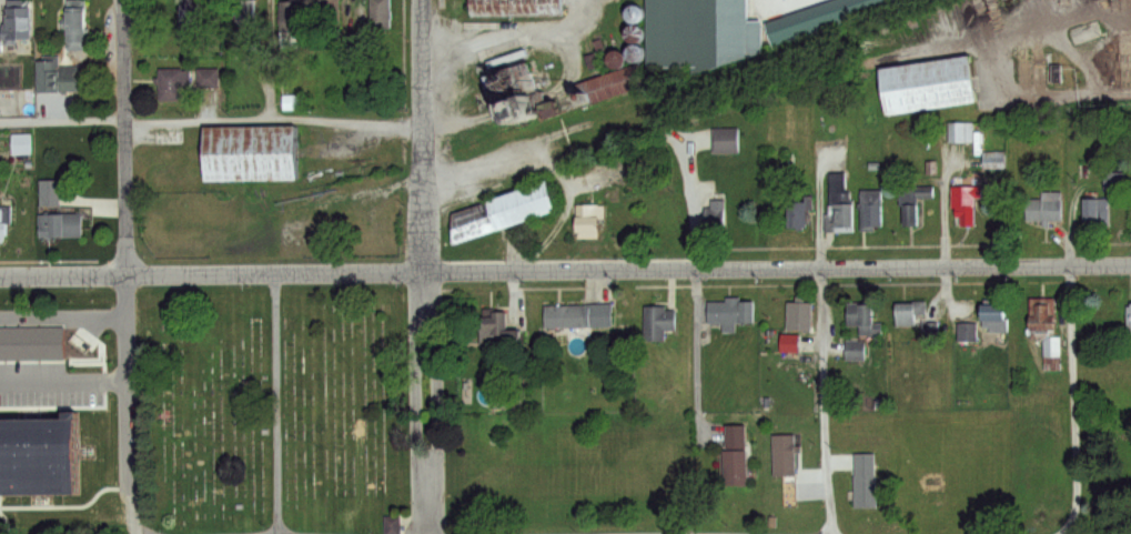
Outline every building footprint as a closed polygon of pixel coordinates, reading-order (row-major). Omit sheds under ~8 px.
[(182,0),(209,0),(208,21),(182,21),(182,0)] [(238,20),(238,0),(263,0),(264,52),(245,52),(245,20),(238,20)] [(319,32),(319,0),(345,0),(345,32),(319,32)] [(371,32),(371,0),(394,0),(394,31),(371,32)] [(469,19),(468,0),(559,0),(559,13),(469,19)] [(648,67),(647,0),(743,0),(744,19),(760,18),(761,80),(695,81),(695,66),(648,67)] [(765,24),(834,0),(908,0),(772,48),(765,24)] [(10,2),(33,1),(33,41),(3,42),(2,22),(10,22),(10,2)] [(282,2),(302,2),(303,32),(283,32),(282,2)] [(620,19),(633,23),(637,9),(624,5),(620,19)] [(70,8),(90,8),(92,50),(72,51),(70,8)] [(600,52),(600,41),(591,41),(591,53),(584,54),(585,70),(613,67),(612,51),(600,52)] [(453,148),(507,131),(506,128),(557,112),(553,98),(539,103),(520,43),(472,59),(491,118),(447,131),(453,148)] [(876,68),(965,56),(970,100),(881,112),(876,68)] [(38,60),(60,60),(61,67),(61,93),(39,94),(38,60)] [(578,82),(636,62),(645,87),(586,107),(578,82)] [(61,67),(81,67),(82,93),(61,93),(61,67)] [(193,87),(215,87),(215,68),(193,68),(193,87)] [(162,70),(184,70),(184,101),(162,101),(162,70)] [(947,123),(972,122),(972,128),(979,128),(980,143),(947,143),(947,123)] [(713,130),(737,130),(737,151),(713,151),(713,130)] [(204,134),(293,132),(295,184),(205,187),(204,134)] [(27,153),(27,134),(7,134),(7,153),(27,153)] [(981,152),(1002,151),(1003,169),(981,170),(981,152)] [(828,173),(845,172),(845,192),(850,192),(850,200),(854,200),(855,232),(825,232),(824,215),(829,214),(828,173)] [(41,180),(64,180),(64,206),(83,205),(84,236),(42,238),(41,180)] [(447,214),(546,183),(555,213),(456,244),(447,214)] [(898,187),(932,185),(932,199),(916,199),(917,225),(902,225),(902,204),(898,204),(898,187)] [(950,187),(981,185),(981,200),(973,200),(975,226),(956,226),(956,208),(951,208),(950,187)] [(859,190),(880,189),(881,226),(859,228),(859,190)] [(1040,192),(1061,192),(1062,222),(1049,222),(1049,229),(1040,229),(1040,219),(1028,220),(1027,202),(1040,201),(1040,192)] [(785,203),(804,203),(804,195),(812,195),(812,210),(804,210),(805,229),(785,229),(785,203)] [(710,199),(723,199),(721,235),(699,235),(699,209),(710,209),(710,199)] [(1083,200),(1105,199),(1107,224),(1084,225),(1083,200)] [(10,241),(0,240),(0,210),(0,201),(11,202),(10,241)] [(574,204),(606,204),(606,219),(597,219),(597,238),(573,238),(574,204)] [(707,302),(725,302),(725,293),(739,293),(740,301),(750,301),(751,323),(733,324),(733,333),(720,333),(720,323),(708,323),(707,302)] [(1028,300),(1053,299),(1054,339),(1060,337),(1061,370),(1043,370),(1042,342),(1029,343),(1028,300)] [(786,302),(808,302),(808,331),(786,329),(786,302)] [(895,302),(923,302),(923,315),(915,316),(915,325),(895,326),(895,302)] [(542,304),(613,304),(613,328),(541,328),(542,304)] [(642,306),(664,305),(664,312),(678,312),(679,332),(663,333),(664,343),(644,344),(642,306)] [(858,305),(871,305),(871,323),(882,323),(882,337),(856,337),(856,328),(847,328),(847,312),(858,311),(858,305)] [(980,306),(1003,306),(1003,319),(1008,319),(1008,332),(980,332),(980,306)] [(485,312),(517,313),(517,329),(529,330),(529,349),(484,347),(485,312)] [(956,323),(975,323),(975,342),(956,342),(956,323)] [(61,362),(0,363),(0,329),(60,329),(61,362)] [(796,353),(796,333),(777,333),(777,353),(796,353)] [(845,342),(864,341),(864,360),(845,361),(845,342)] [(8,478),(0,479),(0,411),(85,410),(88,490),(12,491),(8,478)] [(726,424),(743,423),(746,483),(721,485),(720,449),(727,449),(726,424)] [(765,434),(789,434),(790,472),(766,472),(765,434)] [(854,452),(872,452),(874,505),(856,505),(854,452)] [(396,516),(381,516),(381,533),(396,533),(396,516)]
